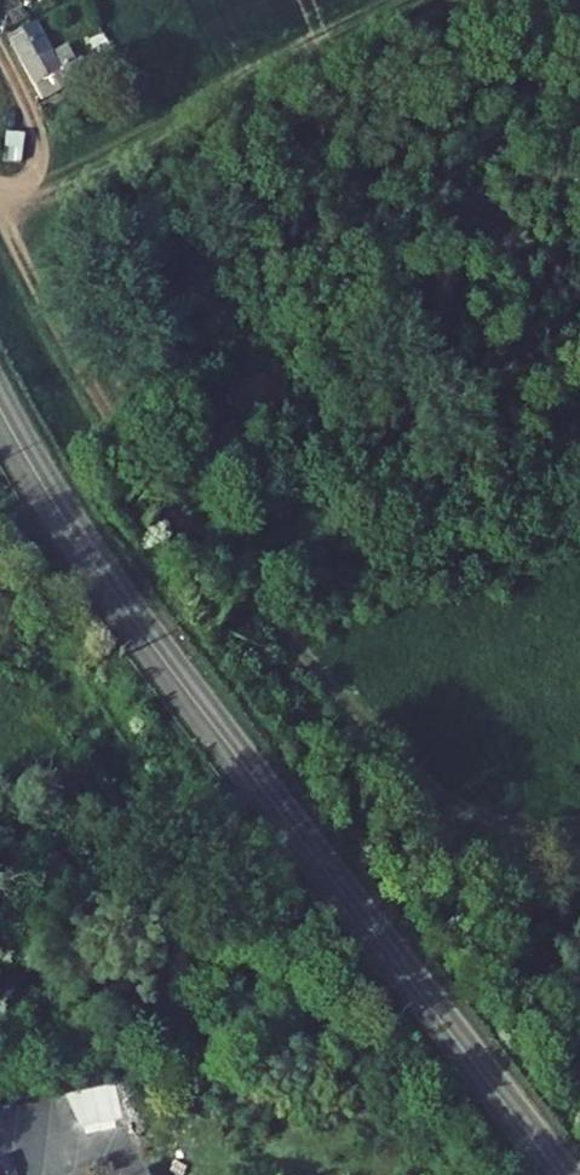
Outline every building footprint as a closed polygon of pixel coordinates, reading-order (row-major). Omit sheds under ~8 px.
[(67,45),(52,51),(40,23),(7,37),(36,104),(84,84),(67,45)]
